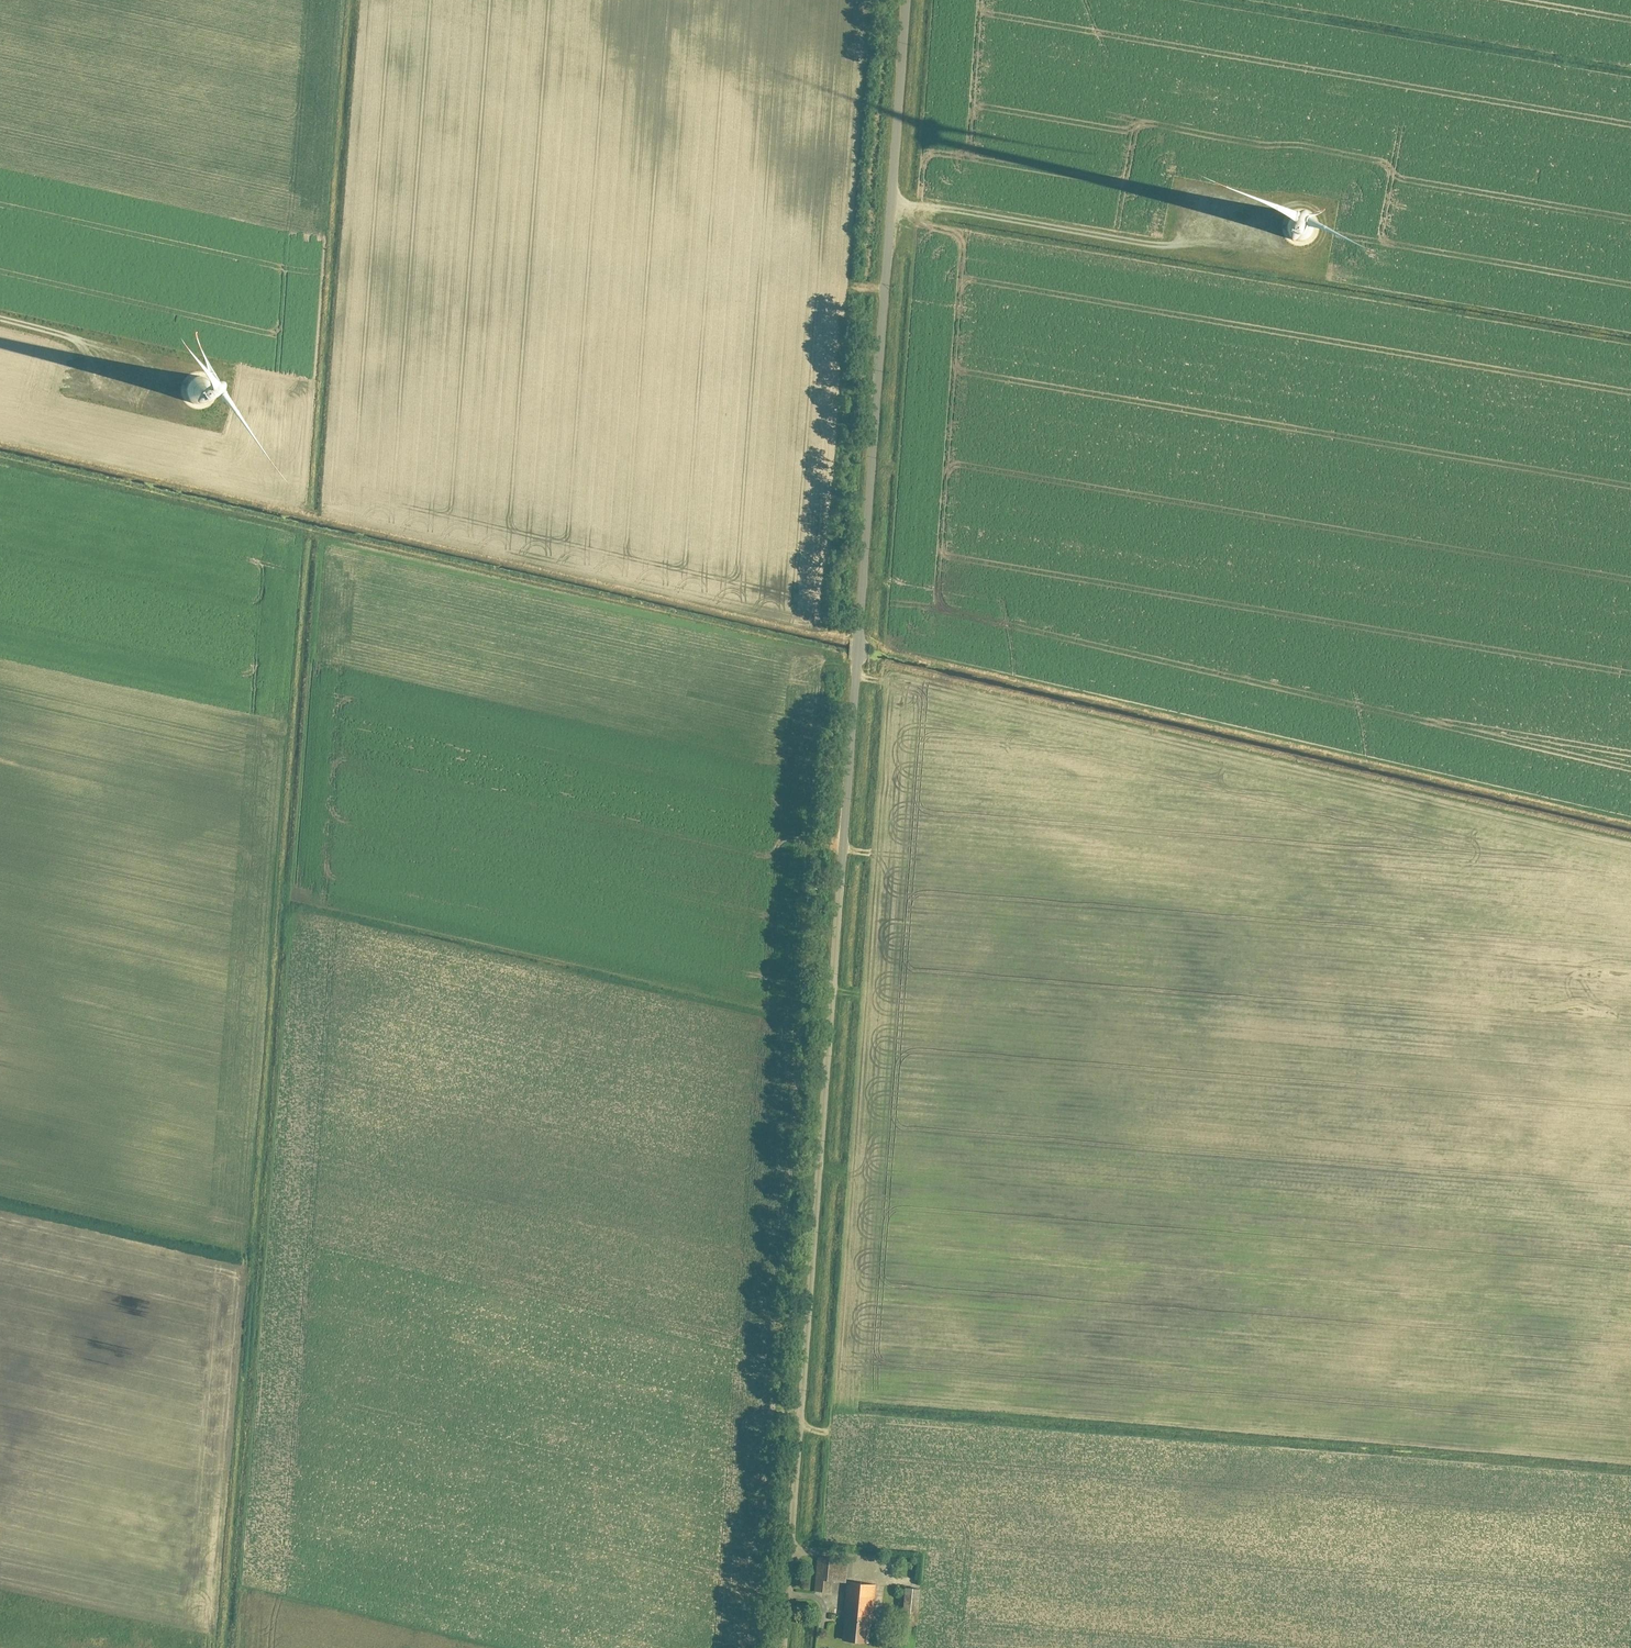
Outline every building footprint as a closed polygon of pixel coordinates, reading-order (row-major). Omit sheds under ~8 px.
[(817,1556),(817,1581),(849,1581),(849,1556),(817,1556)] [(921,1623),(923,1586),(902,1585),(900,1622),(921,1623)] [(874,1589),(846,1588),(843,1639),(871,1640),(874,1589)]
